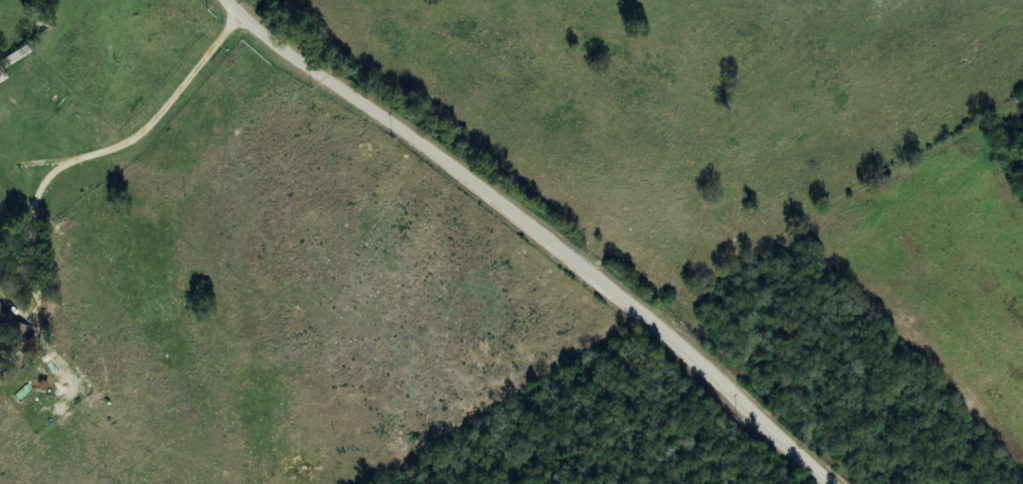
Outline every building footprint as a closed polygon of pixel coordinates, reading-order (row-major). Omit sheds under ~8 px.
[(21,343),(26,327),(11,322),(6,339),(21,343)]
